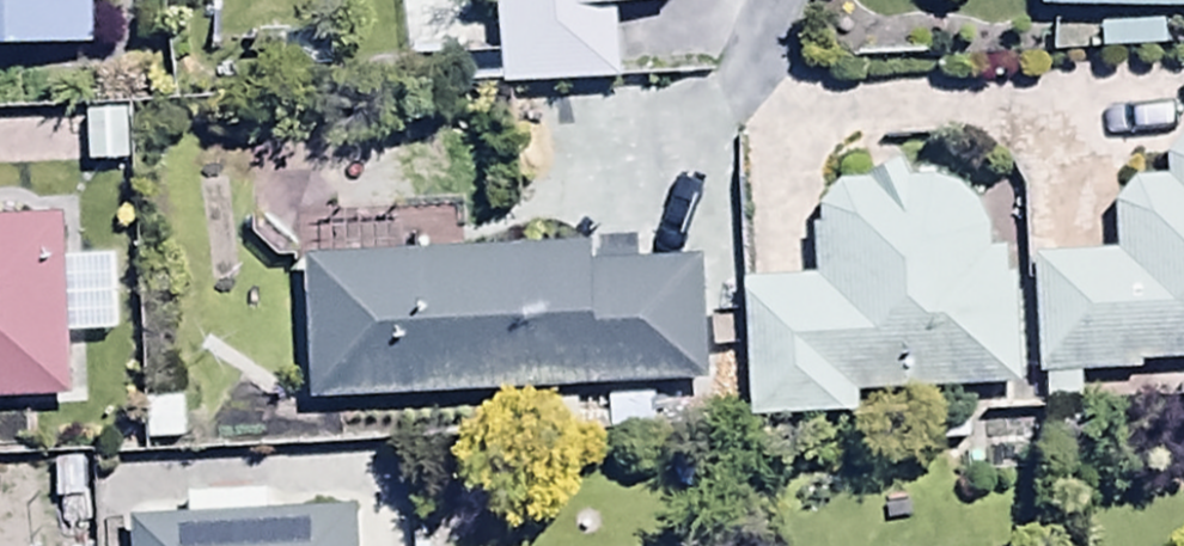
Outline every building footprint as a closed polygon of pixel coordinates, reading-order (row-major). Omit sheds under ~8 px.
[(505,55),(469,58),(472,95),(624,83),(619,10),(679,6),(678,0),(501,0),(505,55)] [(1042,8),(1183,13),(1183,0),(1042,0),(1042,8)] [(1168,27),(1052,29),(1052,57),(1169,54),(1168,27)] [(1183,364),(1183,141),(1169,159),(1168,183),(1135,183),(1117,210),(1119,254),(1034,258),(1040,378),(1050,378),(1051,410),(1084,408),(1083,379),(1142,377),(1141,366),(1183,364)] [(817,279),(744,285),(748,421),(858,417),(857,399),(1022,393),(1018,279),(992,279),(985,223),(970,202),(948,188),(913,185),(909,174),(874,174),(873,183),(844,182),(822,206),(823,231),(813,232),(817,279)] [(303,261),(311,408),(707,385),(700,265),(595,271),(594,252),(402,264),(400,221),(330,225),(332,259),(303,261)] [(66,412),(63,223),(0,224),(0,413),(66,412)] [(132,521),(134,545),(357,545),(355,514),(272,518),(271,497),(189,501),(190,519),(132,521)]
